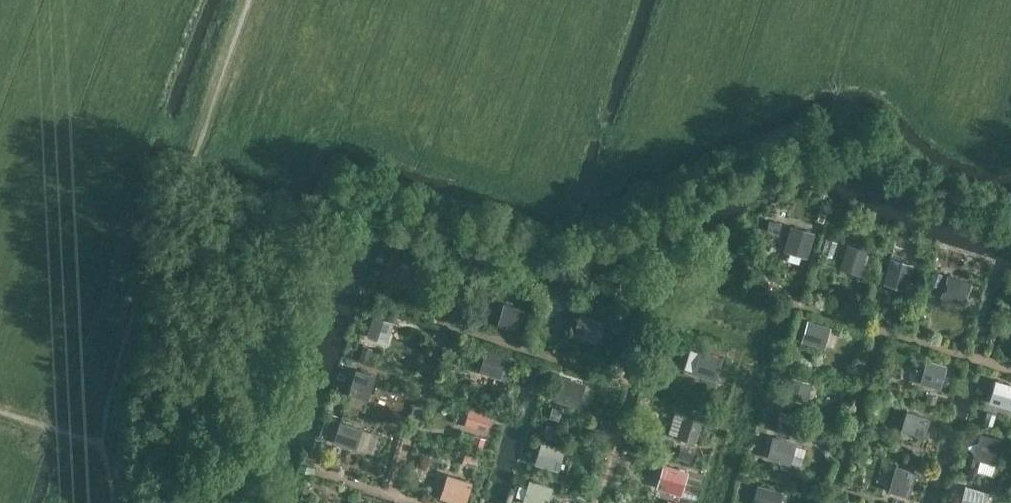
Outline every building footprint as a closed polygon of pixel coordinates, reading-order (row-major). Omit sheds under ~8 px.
[(800,252),(807,231),(784,224),(778,245),(800,252)] [(390,244),(375,278),(398,288),(413,255),(390,244)] [(883,282),(889,261),(866,254),(860,275),(883,282)] [(891,255),(885,282),(908,287),(915,261),(891,255)] [(940,295),(966,302),(973,279),(946,271),(940,295)] [(572,297),(562,326),(588,334),(597,305),(572,297)] [(499,325),(518,332),(525,311),(506,304),(499,325)] [(369,333),(390,339),(396,318),(375,312),(369,333)] [(825,324),(798,316),(789,349),(816,356),(825,324)] [(355,339),(345,372),(373,380),(383,347),(355,339)] [(515,355),(482,344),(473,374),(506,385),(515,355)] [(718,378),(725,355),(701,347),(693,371),(718,378)] [(947,364),(926,359),(920,383),(940,389),(947,364)] [(808,400),(814,380),(791,373),(785,393),(808,400)] [(581,404),(587,380),(563,374),(557,398),(581,404)] [(988,380),(979,407),(1006,416),(1010,400),(1010,387),(988,380)] [(472,403),(466,424),(489,431),(496,410),(472,403)] [(914,433),(920,412),(898,405),(892,426),(914,433)] [(684,410),(676,432),(702,441),(709,419),(684,410)] [(342,417),(334,440),(357,448),(366,426),(342,417)] [(558,430),(531,422),(522,451),(549,460),(558,430)] [(756,426),(749,450),(780,459),(787,434),(756,426)] [(974,456),(996,460),(1000,438),(978,434),(974,456)] [(437,456),(429,482),(464,493),(472,467),(437,456)] [(666,460),(657,484),(683,494),(692,470),(666,460)] [(882,486),(911,494),(918,469),(890,461),(882,486)] [(531,502),(550,502),(555,484),(531,477),(523,501),(531,502)] [(958,477),(949,502),(978,502),(984,485),(958,477)] [(784,488),(758,482),(754,502),(781,502),(784,488)]
